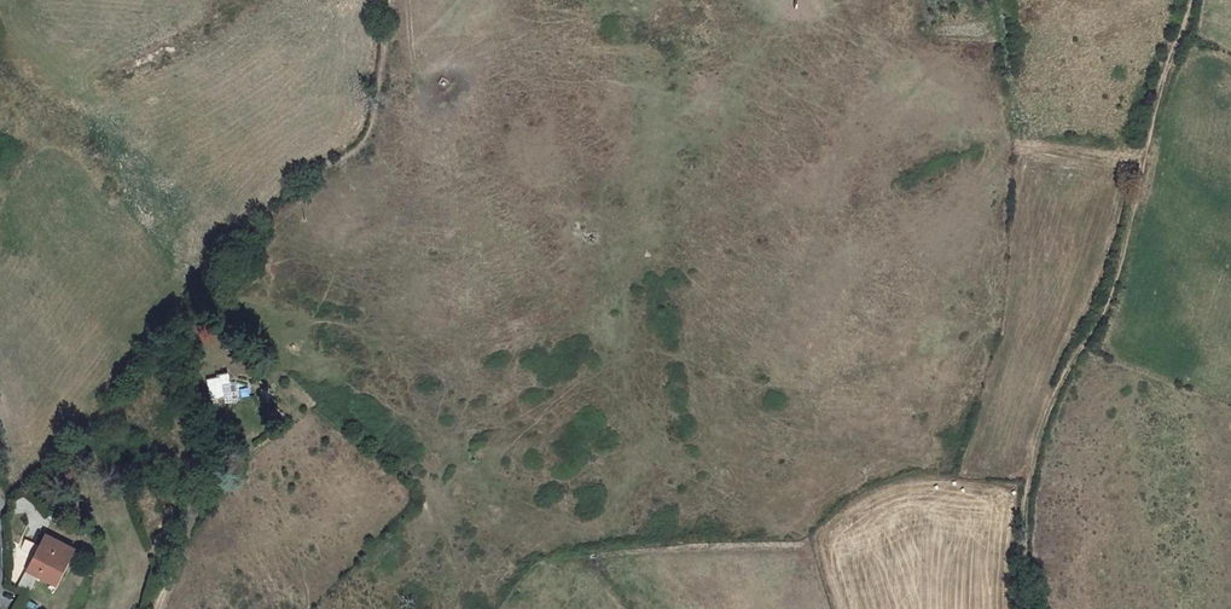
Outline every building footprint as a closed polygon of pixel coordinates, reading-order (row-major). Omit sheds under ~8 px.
[(222,377),(209,378),(212,399),(225,397),(222,377)] [(74,552),(45,538),(39,549),(24,542),(18,552),(20,554),(12,572),(11,586),(28,595),(37,580),(51,586),(49,590),(56,593),(71,564),(68,562),(74,552)]
